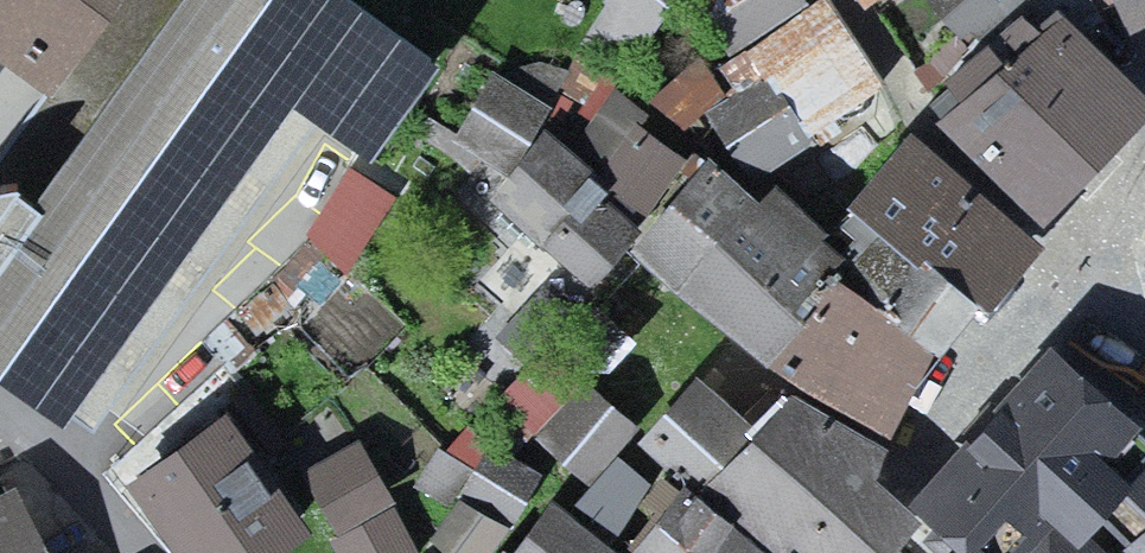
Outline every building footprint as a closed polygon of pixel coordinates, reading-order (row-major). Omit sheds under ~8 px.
[(93,437),(313,126),(371,164),(441,70),(339,0),(126,0),(52,100),(90,127),(34,207),(15,193),(0,196),(0,368),(93,437)] [(52,100),(126,0),(0,0),(0,62),(52,100)] [(585,39),(626,82),(690,0),(613,0),(585,39)] [(734,51),(806,0),(691,0),(734,51)] [(715,108),(760,171),(892,96),(832,0),(830,0),(733,62),(715,108)] [(1069,0),(1055,0),(946,107),(1050,212),(1144,119),(1144,77),(1069,0)] [(977,23),(1005,0),(958,0),(977,23)] [(1128,22),(1144,14),(1144,0),(1118,0),(1128,22)] [(582,63),(501,68),(460,133),(514,168),(502,186),(596,283),(642,229),(621,204),(651,216),(645,244),(777,360),(900,431),(942,339),(846,268),(832,222),(789,175),(769,185),(714,154),(697,166),(647,133),(652,112),(582,63)] [(916,124),(851,195),(991,305),(1043,238),(916,124)] [(359,163),(312,237),(360,268),(408,194),(359,163)] [(555,492),(511,552),(815,552),(884,480),(891,441),(783,386),(699,327),(642,423),(587,374),(541,440),(583,479),(555,492)] [(1112,540),(1144,499),(1144,416),(1056,334),(918,496),(959,531),(935,552),(1126,552),(1112,540)] [(175,552),(281,552),(314,530),(235,418),(131,491),(175,552)] [(304,460),(352,552),(434,552),(369,427),(304,460)] [(495,435),(437,530),(469,552),(493,552),(541,472),(495,435)] [(17,495),(0,503),(0,552),(44,552),(17,495)]
